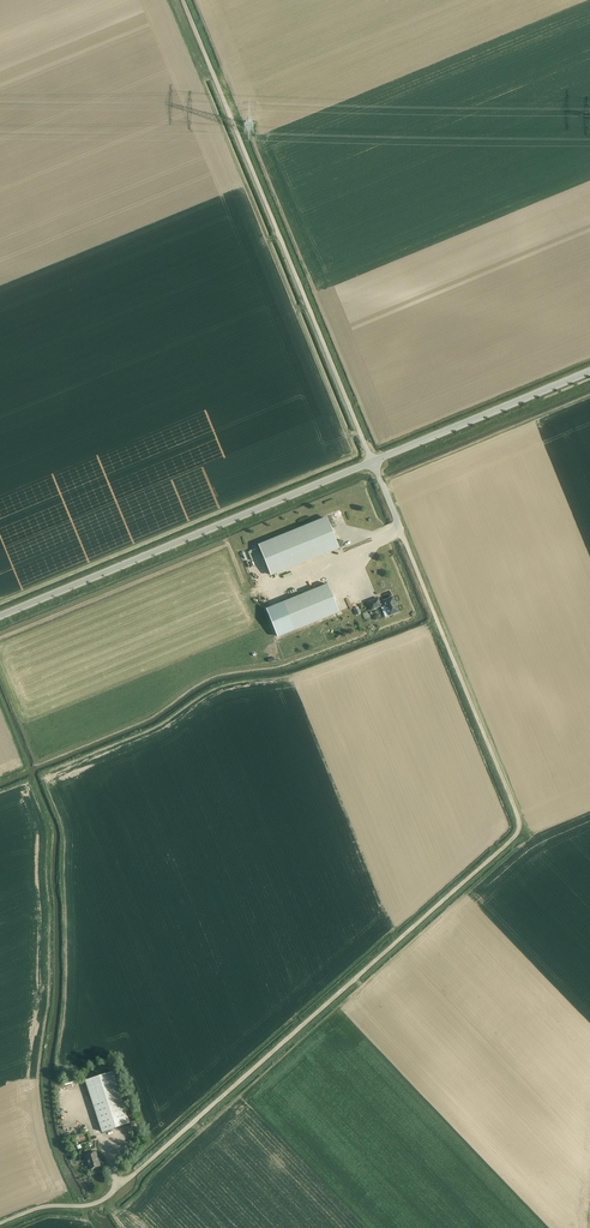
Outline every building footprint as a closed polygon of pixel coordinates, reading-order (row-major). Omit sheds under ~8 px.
[(352,499),(339,504),(342,513),(350,509),(351,513),(357,511),(352,499)] [(327,518),(260,546),(271,575),(338,548),(339,548),(344,546),(341,540),(337,542),(327,518)] [(283,603),(266,610),(277,636),(294,630),(294,631),(339,612),(328,584),(283,602),(283,603)] [(378,598),(368,603),(371,610),(385,605),(389,616),(399,612),(393,597),(380,602),(378,598)] [(130,1123),(113,1071),(85,1080),(102,1132),(130,1123)] [(95,1167),(100,1166),(96,1152),(86,1155),(90,1169),(91,1169),(92,1169),(95,1168),(95,1167)]
